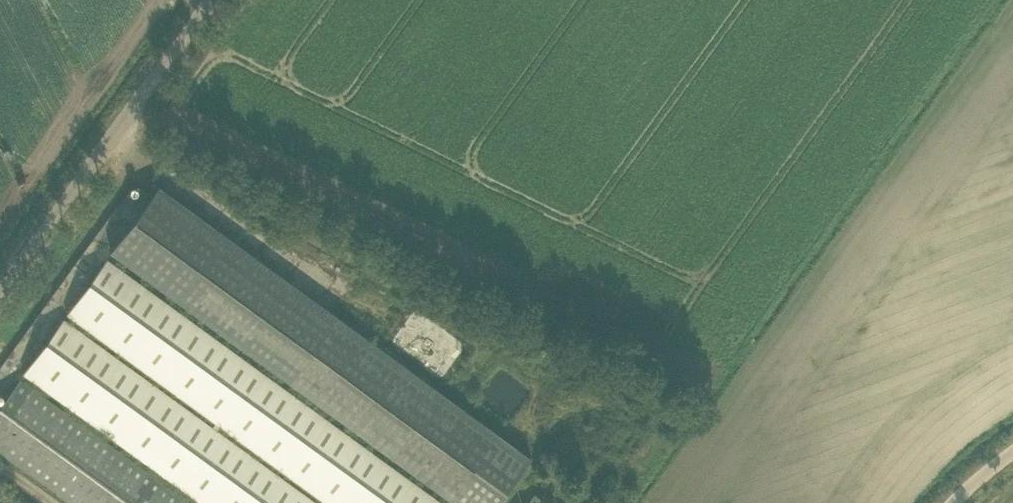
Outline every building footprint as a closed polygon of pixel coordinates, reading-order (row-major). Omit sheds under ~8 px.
[(112,250),(128,262),(457,502),(496,502),(531,455),(159,185),(112,250)] [(74,502),(191,502),(20,379),(0,406),(0,449),(74,502)]
